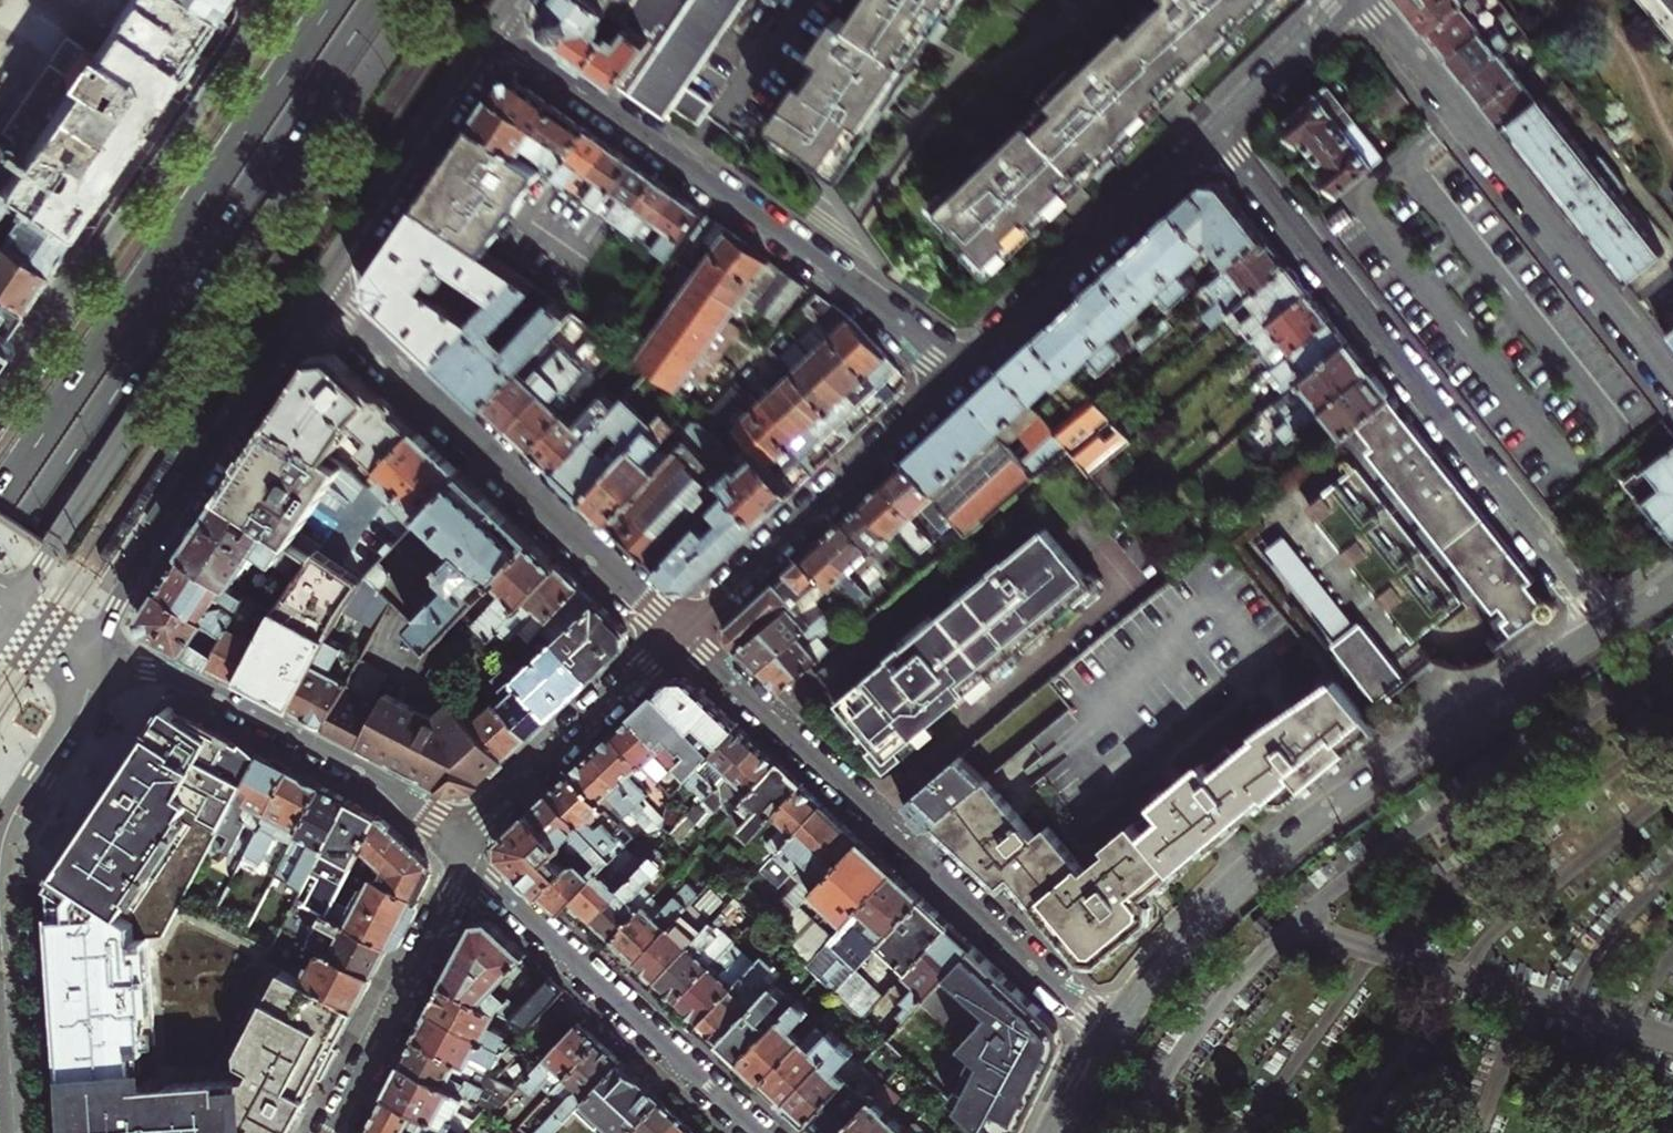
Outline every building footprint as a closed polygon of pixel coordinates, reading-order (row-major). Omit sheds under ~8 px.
[(18,164),(1,190),(66,233),(83,208),(86,204),(85,199),(97,181),(102,181),(105,177),(103,173),(114,156),(120,156),(123,151),(121,145),(134,127),(140,126),(143,123),(142,118),(154,100),(158,99),(161,95),(160,89),(171,73),(176,72),(181,66),(180,59),(190,45),(195,45),(200,39),(197,33),(207,19),(210,21),(212,15),(189,0),(90,0),(0,132),(15,142),(6,156),(18,164)] [(212,15),(223,0),(189,0),(212,15)] [(619,84),(635,62),(639,66),(658,39),(643,28),(641,31),(598,0),(555,0),(542,18),(545,32),(619,84)] [(619,84),(665,118),(674,106),(699,124),(706,114),(714,103),(688,85),(748,0),(598,0),(641,31),(643,28),(658,39),(639,66),(635,62),(619,84)] [(849,22),(844,18),(819,54),(824,58),(778,124),(807,144),(802,152),(820,164),(833,172),(848,150),(857,156),(917,66),(908,60),(946,4),(954,10),(961,0),(864,0),(849,22)] [(1070,81),(1066,77),(1005,136),(1009,140),(942,206),(958,223),(951,230),(993,273),(1060,208),(1068,200),(1124,146),(1228,46),(1275,0),(1154,0),(1070,81)] [(1404,6),(1415,21),(1426,34),(1469,0),(1412,0),(1404,6)] [(1477,0),(1469,0),(1426,34),(1438,48),(1447,60),(1482,34),(1468,15),(1482,5),(1477,0)] [(1672,45),(1672,0),(1635,0),(1672,45)] [(1482,34),(1447,60),(1457,72),(1465,82),(1500,56),(1511,47),(1503,36),(1493,44),(1484,32),(1482,34)] [(1500,56),(1465,82),(1475,94),(1484,106),(1519,79),(1500,56)] [(1519,79),(1484,106),(1495,119),(1503,130),(1543,100),(1550,95),(1531,71),(1519,79)] [(500,81),(491,94),(572,151),(588,130),(517,79),(500,81)] [(1314,159),(1356,125),(1327,88),(1280,125),(1291,139),(1298,148),(1303,144),(1314,159)] [(1399,90),(1373,111),(1382,123),(1409,102),(1399,90)] [(484,105),(473,121),(541,169),(552,176),(572,151),(491,94),(484,105)] [(1619,197),(1624,192),(1627,190),(1603,160),(1594,165),(1543,100),(1503,130),(1539,174),(1564,207),(1626,286),(1665,255),(1619,197)] [(541,169),(473,121),(449,158),(421,201),(488,250),(499,232),(506,237),(537,191),(530,187),(541,169)] [(807,144),(778,124),(773,131),(788,142),(797,148),(802,152),(807,144)] [(1336,196),(1383,159),(1356,125),(1314,159),(1324,171),(1319,174),(1327,184),(1336,196)] [(572,151),(552,176),(575,193),(612,147),(599,138),(588,130),(572,151)] [(612,147),(575,193),(599,209),(636,163),(621,153),(612,147)] [(857,156),(848,150),(833,172),(842,178),(857,156)] [(646,170),(636,163),(599,209),(622,226),(658,179),(646,170)] [(658,179),(622,226),(645,242),(661,221),(680,195),(669,187),(658,179)] [(1175,210),(1209,246),(1212,243),(1233,266),(1264,238),(1240,208),(1222,185),(1204,182),(1175,210)] [(42,268),(53,251),(66,233),(1,190),(0,189),(0,239),(42,268)] [(680,195),(661,221),(670,228),(655,249),(667,258),(703,212),(690,202),(680,195)] [(488,250),(421,201),(401,230),(446,261),(450,257),(479,275),(497,296),(520,274),(488,250)] [(1354,223),(1343,209),(1325,223),(1335,237),(1354,223)] [(1106,274),(1141,311),(1153,301),(1164,314),(1176,303),(1178,304),(1199,284),(1184,269),(1202,252),(1209,246),(1175,210),(1142,241),(1106,274)] [(691,238),(707,249),(734,269),(751,246),(725,228),(708,215),(701,225),(691,238)] [(446,261),(401,230),(394,241),(369,278),(372,300),(435,359),(474,320),(497,296),(479,275),(457,309),(420,283),(423,279),(431,283),(436,284),(440,282),(444,279),(447,275),(448,271),(448,266),(446,261)] [(1202,318),(1212,329),(1286,266),(1277,254),(1264,238),(1233,266),(1223,274),(1199,295),(1212,310),(1202,318)] [(19,302),(30,287),(42,268),(0,239),(0,290),(19,302)] [(769,259),(751,246),(734,269),(767,292),(784,270),(769,259)] [(697,275),(718,290),(734,269),(707,249),(703,254),(709,259),(704,266),(697,275)] [(1286,266),(1212,329),(1233,356),(1253,340),(1307,293),(1298,280),(1286,266)] [(734,269),(718,290),(740,306),(747,311),(751,313),(767,292),(734,269)] [(751,313),(771,329),(782,317),(791,305),(807,286),(784,270),(767,292),(751,313)] [(474,320),(435,359),(440,364),(459,381),(480,400),(485,404),(530,357),(573,313),(520,274),(497,296),(474,320)] [(1038,339),(1071,377),(1083,366),(1095,380),(1129,350),(1117,335),(1136,317),(1141,311),(1106,274),(1074,304),(1038,339)] [(718,290),(697,275),(691,282),(685,290),(679,286),(676,290),(704,310),(718,290)] [(2,327),(19,302),(0,290),(0,331),(2,327)] [(704,310),(676,290),(671,296),(678,301),(674,307),(665,317),(687,333),(704,310)] [(718,290),(704,310),(731,331),(735,325),(729,320),(734,314),(740,306),(718,290)] [(825,299),(816,292),(810,300),(800,311),(818,324),(850,357),(869,338),(850,318),(825,299)] [(1319,307),(1307,293),(1253,340),(1278,367),(1330,321),(1319,307)] [(704,310),(687,333),(715,352),(723,342),(731,331),(704,310)] [(687,333),(665,317),(658,327),(649,338),(672,354),(687,333)] [(1175,330),(1167,321),(1151,334),(1160,343),(1175,330)] [(1267,377),(1285,397),(1347,343),(1338,332),(1330,321),(1278,367),(1267,377)] [(530,357),(485,405),(508,427),(586,343),(598,331),(588,324),(565,349),(562,347),(542,368),(530,357)] [(798,342),(830,375),(850,357),(818,324),(808,333),(798,342)] [(672,354),(649,338),(644,333),(639,340),(644,345),(641,350),(634,358),(650,370),(657,375),(672,354)] [(687,333),(672,354),(699,373),(707,363),(715,352),(687,333)] [(1160,343),(1151,334),(1137,346),(1145,355),(1160,343)] [(876,344),(869,338),(850,357),(883,392),(887,390),(890,394),(885,399),(889,403),(897,395),(884,382),(891,376),(899,369),(876,344)] [(1038,339),(1020,355),(1002,372),(1036,411),(1055,393),(1077,418),(1095,403),(1071,377),(1038,339)] [(779,360),(784,365),(810,393),(830,375),(798,342),(789,351),(779,360)] [(517,435),(531,449),(578,399),(566,388),(585,367),(583,365),(595,351),(586,343),(508,427),(517,435)] [(1347,343),(1285,397),(1260,419),(1284,446),(1311,421),(1368,370),(1359,358),(1347,343)] [(672,354),(657,375),(663,379),(677,389),(684,381),(689,374),(695,378),(699,373),(672,354)] [(328,455),(353,420),(377,394),(336,357),(315,359),(301,379),(273,419),(328,455)] [(883,392),(850,357),(830,375),(859,406),(866,399),(873,392),(878,397),(881,395),(885,399),(890,394),(887,390),(883,392)] [(774,392),(792,411),(810,393),(784,365),(779,370),(787,379),(781,385),(774,392)] [(1336,426),(1345,437),(1357,426),(1390,397),(1379,384),(1368,370),(1311,421),(1325,436),(1329,431),(1336,426)] [(938,432),(906,461),(972,536),(1037,482),(1073,453),(1093,477),(1107,464),(1132,443),(1108,417),(1095,403),(1077,418),(1057,435),(1036,411),(1002,372),(970,402),(952,418),(938,432)] [(830,375),(810,393),(844,429),(848,426),(850,424),(845,419),(852,412),(859,406),(830,375)] [(546,462),(556,472),(617,405),(622,400),(610,389),(589,411),(578,399),(531,449),(546,462)] [(743,441),(752,449),(772,429),(745,402),(733,390),(721,402),(710,413),(734,431),(743,441)] [(792,411),(774,392),(764,400),(757,407),(749,398),(745,402),(772,429),(792,411)] [(810,393),(792,411),(821,441),(828,434),(835,428),(840,433),(842,431),(845,434),(852,429),(848,426),(844,429),(810,393)] [(377,394),(353,420),(367,435),(361,446),(365,453),(351,471),(363,482),(414,429),(377,394)] [(654,423),(626,396),(622,400),(617,405),(646,431),(654,423)] [(1390,397),(1357,426),(1372,444),(1365,449),(1490,606),(1497,602),(1508,616),(1503,621),(1513,634),(1538,616),(1541,618),(1546,619),(1550,618),(1554,615),(1554,606),(1547,600),(1544,600),(1541,601),(1528,583),(1535,579),(1462,488),(1390,397)] [(576,491),(584,498),(646,431),(617,405),(556,472),(559,475),(569,484),(576,491)] [(792,411),(772,429),(790,448),(805,464),(808,462),(811,459),(807,454),(814,447),(821,441),(792,411)] [(597,510),(610,522),(671,457),(660,446),(677,428),(663,414),(654,423),(646,431),(584,498),(597,510)] [(223,496),(303,551),(310,556),(363,482),(351,471),(328,455),(273,419),(249,457),(223,496)] [(687,440),(725,481),(755,452),(752,449),(743,441),(726,457),(695,425),(688,425),(680,433),(687,440)] [(1336,426),(1329,431),(1339,443),(1345,437),(1336,426)] [(414,429),(378,468),(386,475),(380,481),(409,510),(416,504),(424,512),(461,474),(436,450),(414,429)] [(752,449),(755,452),(780,478),(789,470),(795,465),(799,470),(802,467),(805,471),(812,466),(808,462),(805,464),(790,448),(772,429),(752,449)] [(856,433),(852,429),(845,434),(849,439),(856,433)] [(659,568),(701,524),(718,506),(733,490),(725,481),(687,440),(671,457),(610,522),(621,532),(637,547),(659,568)] [(1621,489),(1669,549),(1672,546),(1672,448),(1621,489)] [(725,481),(733,490),(761,520),(778,505),(793,491),(780,478),(755,452),(725,481)] [(964,754),(1050,685),(1059,677),(1069,670),(1080,661),(1090,653),(1102,643),(1114,633),(1123,626),(1135,616),(1147,607),(1159,597),(1170,588),(1181,580),(1136,527),(1118,505),(1114,501),(1093,477),(1073,453),(1037,482),(972,536),(948,555),(938,564),(925,574),(913,584),(906,590),(899,595),(895,599),(884,608),(879,612),(862,626),(830,652),(809,669),(888,764),(914,794),(964,754)] [(894,473),(881,484),(933,539),(948,555),(972,536),(906,461),(894,473)] [(1107,464),(1093,477),(1114,501),(1129,490),(1107,464)] [(812,466),(805,471),(810,475),(816,470),(812,466)] [(1463,602),(1354,467),(1309,504),(1414,640),(1463,602)] [(498,509),(461,474),(424,512),(421,514),(460,551),(452,559),(448,555),(442,561),(446,570),(453,577),(412,620),(435,641),(439,637),(463,612),(497,578),(532,540),(498,509)] [(310,556),(355,585),(362,575),(376,560),(409,527),(363,482),(310,556)] [(871,493),(858,505),(890,537),(905,523),(906,533),(922,550),(933,539),(881,484),(871,493)] [(711,535),(701,524),(659,568),(666,575),(676,584),(692,585),(747,533),(761,520),(733,490),(718,506),(730,518),(711,535)] [(182,555),(226,580),(251,541),(294,568),(303,551),(223,496),(205,522),(182,555)] [(851,512),(840,521),(888,571),(906,590),(913,584),(886,556),(897,545),(890,537),(858,505),(851,512)] [(830,531),(821,539),(836,555),(831,559),(845,574),(850,571),(884,608),(895,599),(878,580),(888,571),(840,521),(830,531)] [(1350,625),(1273,531),(1258,544),(1333,638),(1350,625)] [(799,559),(819,580),(827,588),(835,597),(846,587),(858,600),(864,595),(879,612),(884,608),(850,571),(845,574),(831,559),(836,555),(821,539),(811,548),(799,559)] [(948,555),(933,539),(922,550),(938,564),(948,555)] [(532,540),(497,578),(506,586),(472,622),(488,638),(493,632),(559,565),(545,553),(532,540)] [(175,566),(159,590),(224,630),(242,589),(226,580),(182,555),(175,566)] [(273,607),(239,681),(270,697),(291,708),(329,635),(342,610),(354,588),(355,585),(310,556),(273,607)] [(727,640),(739,651),(809,589),(819,580),(799,559),(794,563),(774,582),(727,625),(727,634),(727,640)] [(362,575),(376,588),(384,581),(385,570),(376,560),(362,575)] [(569,575),(559,565),(493,632),(505,643),(523,625),(541,606),(553,617),(559,610),(582,587),(569,575)] [(354,588),(342,610),(374,629),(390,601),(376,588),(362,575),(354,588)] [(572,622),(565,629),(553,642),(591,678),(611,660),(627,646),(626,630),(582,587),(559,610),(572,622)] [(809,589),(739,651),(748,659),(759,670),(830,612),(841,603),(835,597),(827,588),(816,597),(809,589)] [(239,681),(273,607),(242,589),(224,630),(209,665),(228,675),(239,681)] [(153,598),(139,618),(146,632),(193,656),(209,665),(224,630),(159,590),(153,598)] [(534,635),(540,630),(553,617),(541,606),(523,625),(534,635)] [(830,612),(759,670),(771,682),(782,691),(809,669),(830,652),(820,639),(839,624),(830,612)] [(553,617),(540,630),(553,642),(565,629),(553,617)] [(1332,647),(1375,701),(1404,679),(1361,626),(1332,647)] [(525,645),(537,657),(553,642),(540,630),(534,635),(525,645)] [(326,726),(347,685),(349,682),(330,672),(344,643),(329,635),(291,708),(311,718),(326,726)] [(591,678),(553,642),(537,657),(515,680),(550,716),(568,699),(591,678)] [(347,685),(373,700),(387,671),(362,657),(349,682),(347,685)] [(512,694),(501,704),(530,735),(540,725),(550,716),(515,680),(503,667),(494,675),(512,694)] [(673,676),(657,691),(713,748),(738,722),(689,676),(681,676),(673,676)] [(1011,879),(1020,891),(1065,945),(1081,965),(1097,966),(1152,920),(1145,910),(1156,902),(1152,896),(1268,800),(1273,805),(1278,801),(1285,800),(1288,804),(1301,795),(1324,776),(1378,731),(1375,728),(1363,713),(1339,684),(1264,742),(1268,747),(1243,767),(1236,759),(1214,777),(1211,773),(1163,813),(1166,817),(1145,835),(1143,833),(1092,875),(1055,831),(1042,841),(994,784),(990,780),(935,827),(941,833),(946,837),(973,862),(1001,888),(1011,879)] [(360,743),(379,703),(373,700),(347,685),(326,726),(341,734),(360,743)] [(395,757),(422,770),(438,740),(430,737),(440,719),(431,715),(432,712),(418,704),(387,688),(379,703),(360,743),(362,744),(374,751),(384,756),(394,761),(395,757)] [(645,702),(633,713),(691,771),(697,765),(713,748),(657,691),(645,702)] [(448,697),(432,712),(431,715),(440,719),(455,704),(448,697)] [(530,735),(501,704),(497,699),(472,723),(476,727),(505,758),(516,747),(530,735)] [(455,704),(440,719),(430,737),(438,740),(422,770),(423,771),(421,775),(434,782),(445,763),(458,751),(455,748),(476,727),(472,723),(455,704)] [(179,754),(212,773),(231,738),(169,706),(160,720),(153,731),(182,749),(179,754)] [(623,723),(613,732),(657,776),(664,769),(679,784),(683,779),(691,771),(633,713),(623,723)] [(738,722),(713,748),(697,765),(691,771),(683,779),(703,798),(729,770),(727,767),(741,753),(745,757),(759,742),(750,734),(738,722)] [(505,758),(476,727),(455,748),(458,751),(445,763),(434,782),(447,788),(474,785),(476,784),(505,758)] [(138,753),(200,794),(212,773),(179,754),(182,749),(153,731),(145,743),(138,753)] [(603,741),(592,751),(606,767),(602,771),(616,786),(619,783),(660,826),(663,818),(651,806),(660,796),(652,788),(660,779),(657,776),(613,732),(603,741)] [(200,794),(182,828),(213,844),(214,843),(261,754),(244,745),(231,738),(212,773),(200,794)] [(771,754),(759,742),(745,757),(741,753),(727,767),(729,770),(703,798),(679,823),(670,834),(675,839),(706,807),(713,814),(727,801),(735,808),(740,803),(779,761),(771,754)] [(374,751),(362,744),(359,749),(372,756),(374,751)] [(580,762),(570,772),(619,824),(627,816),(635,824),(642,817),(653,829),(660,826),(619,783),(616,786),(602,771),(606,767),(592,751),(580,762)] [(200,794),(138,753),(134,758),(120,780),(104,803),(203,864),(213,844),(182,828),(200,794)] [(246,822),(258,828),(290,769),(274,761),(261,754),(214,843),(230,851),(246,822)] [(990,780),(964,754),(914,794),(902,804),(915,817),(930,831),(935,827),(990,780)] [(395,757),(394,761),(421,775),(423,771),(422,770),(395,757)] [(421,775),(394,761),(395,768),(414,777),(421,775)] [(790,772),(779,761),(740,803),(753,815),(734,835),(745,845),(757,833),(803,784),(790,772)] [(292,842),(322,786),(303,776),(290,769),(258,828),(240,863),(254,871),(275,832),(292,842)] [(561,780),(549,791),(594,839),(611,857),(623,844),(625,842),(616,832),(622,827),(619,824),(570,772),(561,780)] [(812,793),(803,784),(757,833),(770,846),(759,858),(765,865),(824,804),(812,793)] [(303,889),(351,801),(337,794),(322,786),(292,842),(275,874),(303,889)] [(571,856),(577,855),(594,839),(549,791),(541,798),(530,809),(562,841),(562,847),(571,856)] [(327,914),(354,865),(380,817),(365,809),(351,801),(303,889),(298,899),(327,914)] [(203,864),(104,803),(81,838),(59,871),(138,922),(138,936),(148,936),(166,935),(181,904),(203,864)] [(824,804),(765,865),(765,866),(769,870),(779,861),(791,873),(801,882),(778,907),(788,917),(799,905),(815,888),(861,839),(841,821),(824,804)] [(530,881),(543,893),(571,864),(578,863),(577,855),(571,856),(562,847),(562,841),(530,809),(499,837),(500,853),(530,881)] [(380,879),(415,898),(416,896),(423,892),(430,877),(428,861),(392,828),(380,817),(354,865),(366,871),(380,861),(388,869),(380,879)] [(670,834),(643,862),(618,889),(621,891),(607,906),(603,902),(588,917),(600,928),(610,938),(652,895),(642,886),(681,845),(675,839),(670,834)] [(571,900),(611,857),(594,839),(577,855),(578,863),(571,864),(543,893),(551,901),(561,911),(571,900)] [(877,855),(861,839),(815,888),(829,902),(836,909),(848,920),(857,911),(895,871),(877,855)] [(739,852),(728,842),(716,854),(726,864),(739,852)] [(618,889),(643,862),(623,844),(611,857),(571,900),(572,902),(571,906),(578,912),(582,911),(584,913),(588,917),(603,902),(607,906),(621,891),(618,889)] [(765,866),(760,870),(778,887),(791,873),(779,861),(769,870),(765,866)] [(138,922),(59,871),(53,880),(57,934),(60,981),(151,976),(148,936),(138,936),(138,922)] [(857,911),(885,939),(923,898),(909,884),(895,871),(857,911)] [(634,960),(691,901),(708,884),(696,872),(663,906),(652,895),(610,938),(622,949),(634,960)] [(349,926),(388,946),(390,943),(395,945),(407,923),(417,902),(414,901),(415,898),(380,879),(375,876),(366,894),(359,891),(353,901),(360,905),(349,926)] [(1011,879),(1001,888),(1007,894),(1009,895),(1013,895),(1016,894),(1020,891),(1011,879)] [(923,898),(885,939),(876,948),(887,959),(895,959),(897,957),(909,969),(951,924),(937,911),(923,898)] [(323,951),(373,977),(381,961),(388,946),(349,926),(327,914),(298,899),(282,929),(323,951)] [(647,972),(655,980),(712,921),(691,901),(634,960),(647,972)] [(753,915),(773,934),(785,921),(765,902),(753,915)] [(813,919),(820,926),(836,909),(829,902),(813,919)] [(820,926),(813,919),(799,905),(788,917),(785,921),(773,934),(777,938),(798,958),(805,965),(833,937),(820,926)] [(665,990),(676,1000),(734,940),(723,931),(719,935),(714,930),(718,926),(727,917),(721,911),(716,917),(712,921),(655,980),(665,990)] [(834,993),(856,969),(876,948),(885,939),(857,911),(848,920),(833,937),(805,965),(819,978),(834,993)] [(467,941),(446,980),(530,1029),(535,1024),(554,1002),(564,990),(538,965),(529,975),(522,969),(516,964),(525,954),(491,922),(478,921),(467,941)] [(897,1015),(902,1020),(947,974),(974,946),(963,935),(951,924),(909,969),(905,974),(916,984),(906,996),(911,1000),(897,1015)] [(723,931),(718,926),(714,930),(719,935),(723,931)] [(734,940),(676,1000),(687,1010),(699,1021),(745,973),(734,963),(746,950),(735,939),(734,940)] [(947,974),(967,992),(969,990),(990,1010),(959,1043),(971,1054),(948,1098),(969,1118),(986,1132),(1022,1132),(1047,1080),(1060,1053),(1061,1048),(1062,1044),(1061,1039),(1060,1033),(1059,1030),(1058,1027),(1056,1025),(1054,1022),(974,946),(947,974)] [(757,960),(746,950),(734,963),(745,973),(757,960)] [(307,981),(357,1008),(365,992),(373,977),(323,951),(307,981)] [(709,1031),(719,1040),(770,986),(783,973),(763,953),(757,960),(745,973),(699,1021),(709,1031)] [(861,1018),(884,995),(856,969),(834,993),(840,998),(861,1018)] [(239,1083),(249,1082),(253,1132),(290,1132),(295,1124),(357,1008),(307,981),(285,970),(243,1050),(245,1061),(257,1068),(253,1076),(239,1079),(239,1083)] [(151,976),(60,981),(61,994),(64,1037),(66,1071),(141,1065),(141,1054),(155,1046),(151,976)] [(432,1008),(511,1052),(530,1029),(446,980),(439,994),(432,1008)] [(729,1049),(740,1060),(791,1006),(770,986),(719,1040),(729,1049)] [(535,1024),(558,1047),(578,1025),(554,1002),(535,1024)] [(751,1070),(762,1080),(810,1030),(799,1021),(802,1017),(797,1011),(800,1007),(795,1002),(791,1006),(740,1060),(751,1070)] [(424,1022),(417,1035),(488,1073),(499,1054),(509,1060),(514,1053),(511,1052),(432,1008),(424,1022)] [(558,1047),(520,1085),(531,1095),(542,1084),(551,1094),(554,1090),(602,1042),(592,1032),(581,1022),(578,1025),(558,1047)] [(784,1101),(835,1048),(840,1043),(830,1033),(826,1038),(814,1026),(810,1030),(762,1080),(773,1091),(784,1101)] [(410,1049),(403,1062),(465,1096),(487,1108),(488,1107),(494,1112),(501,1105),(517,1088),(488,1073),(417,1035),(410,1049)] [(602,1042),(554,1090),(565,1102),(540,1129),(543,1132),(542,1132),(555,1132),(580,1108),(585,1102),(624,1062),(613,1052),(602,1042)] [(844,1047),(840,1043),(835,1048),(840,1052),(844,1047)] [(807,1123),(847,1080),(857,1069),(840,1052),(835,1048),(784,1101),(796,1112),(807,1123)] [(386,1094),(419,1111),(458,1132),(462,1132),(479,1116),(460,1106),(465,1096),(403,1062),(395,1078),(386,1094)] [(624,1062),(585,1102),(580,1108),(600,1128),(606,1122),(616,1132),(632,1132),(663,1100),(642,1079),(624,1062)] [(66,1071),(70,1132),(253,1132),(249,1082),(239,1083),(225,1084),(223,1078),(152,1083),(150,1065),(141,1065),(66,1071)] [(847,1080),(807,1123),(818,1132),(839,1132),(883,1087),(874,1078),(860,1092),(847,1080)] [(907,1131),(889,1113),(899,1102),(883,1087),(839,1132),(905,1132),(907,1131)] [(419,1111),(386,1094),(379,1107),(366,1132),(409,1132),(419,1111)] [(663,1100),(632,1132),(668,1132),(682,1118),(674,1110),(663,1100)] [(521,1125),(501,1105),(494,1112),(510,1126),(514,1131),(521,1125)] [(419,1111),(409,1132),(458,1132),(419,1111)] [(907,1131),(909,1132),(924,1132),(936,1122),(925,1112),(907,1131)] [(693,1127),(682,1118),(668,1132),(698,1132),(693,1127)] [(605,1132),(616,1132),(606,1122),(600,1128),(605,1132)]
